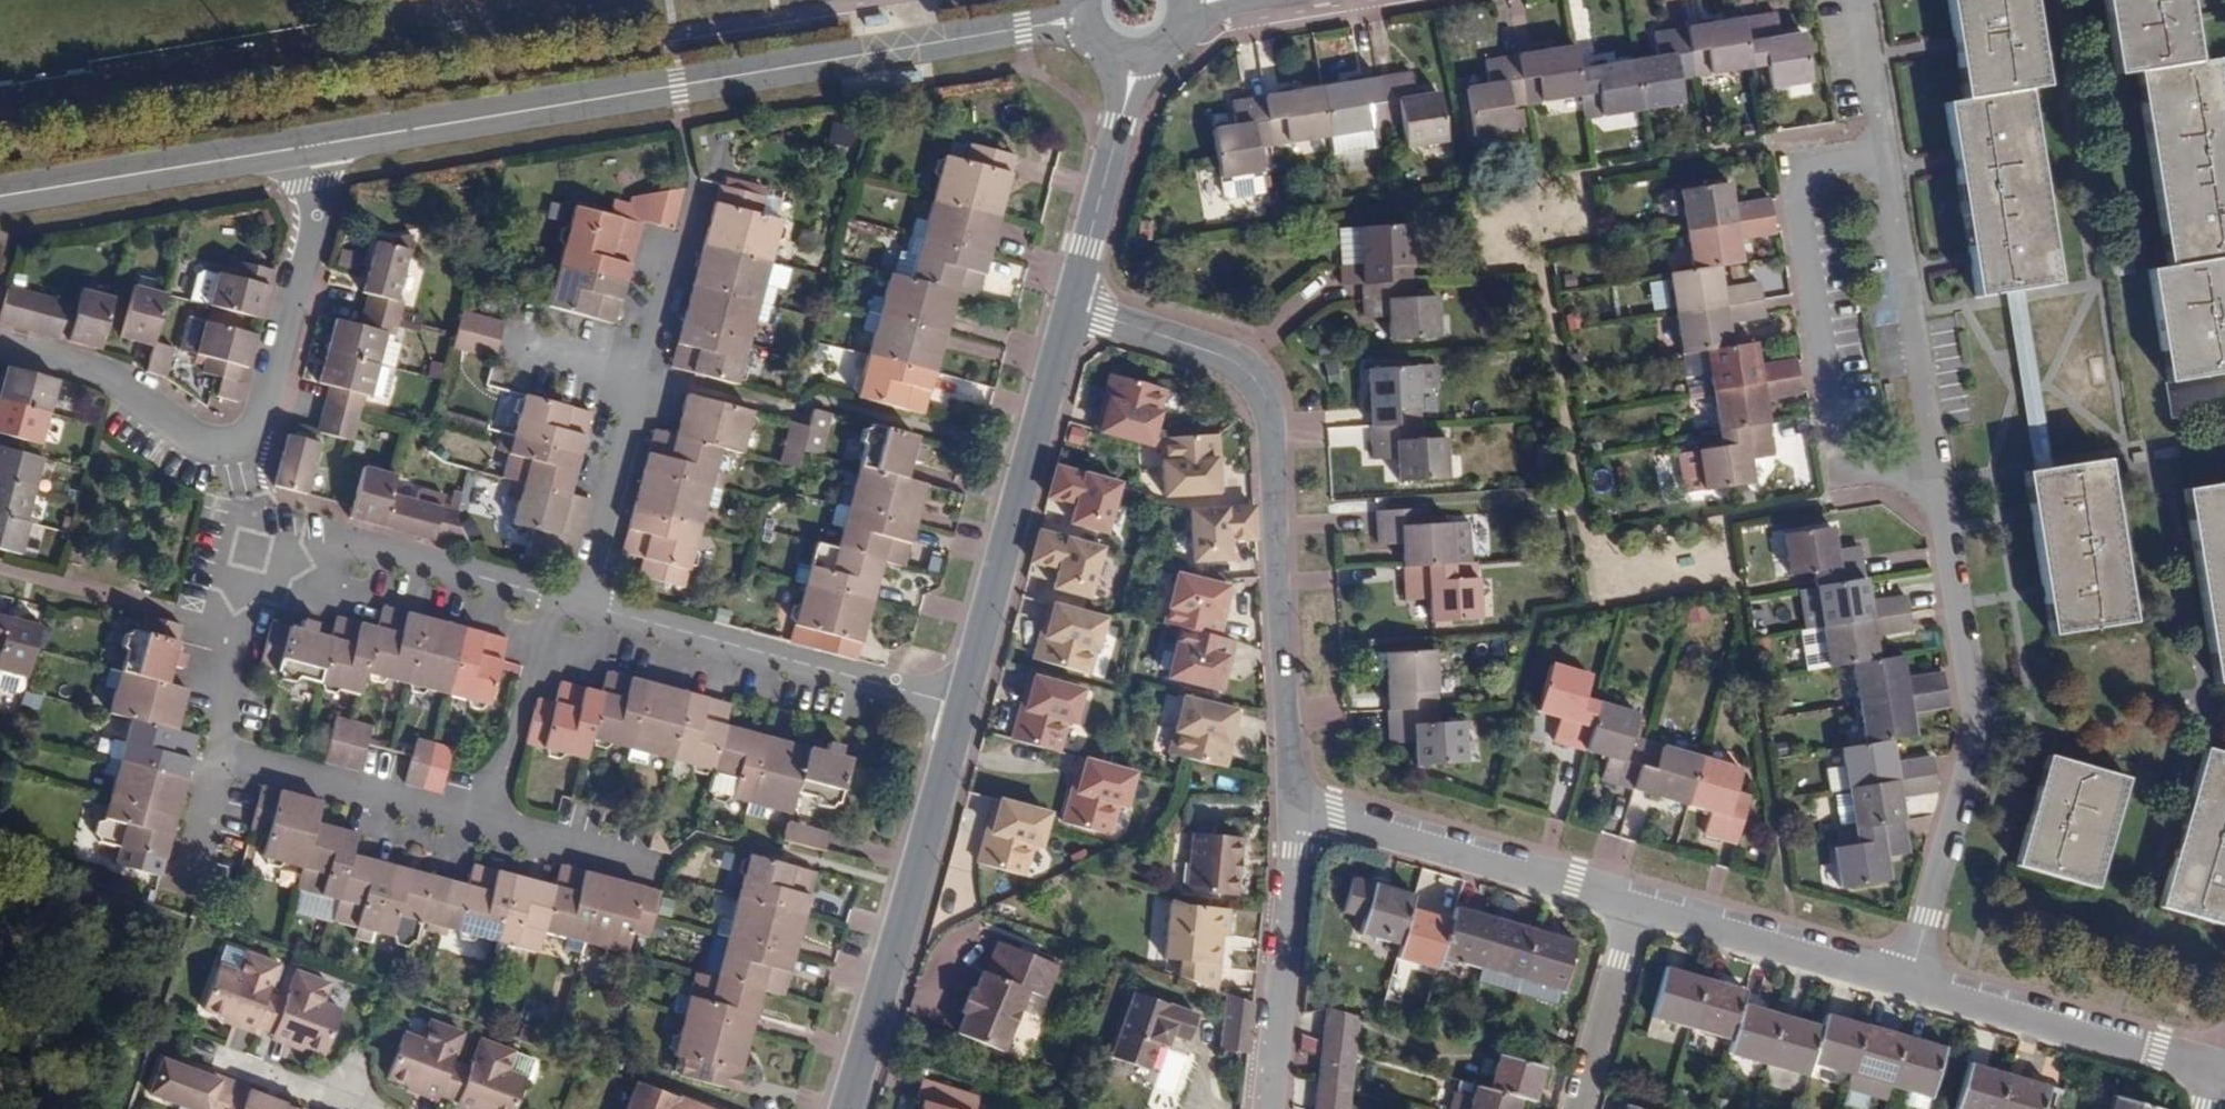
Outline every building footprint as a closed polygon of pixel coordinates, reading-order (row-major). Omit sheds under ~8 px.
[(1969,258),(1983,255),(1986,269),(1971,271),(1976,303),(2007,298),(2024,295),(2059,289),(2027,94),(2045,91),(2031,0),(1943,0),(1950,41),(1965,38),(1968,55),(1953,57),(1961,104),(1944,107),(1953,159),(1966,156),(1970,174),(1955,176),(1969,258)] [(2224,308),(2224,224),(2224,216),(2224,131),(2211,134),(2208,117),(2223,114),(2215,62),(2198,65),(2191,18),(2176,21),(2173,4),(2188,1),(2188,0),(2104,0),(2116,79),(2135,76),(2166,270),(2146,274),(2164,386),(2224,376),(2224,325),(2221,308),(2224,308)] [(2191,18),(2188,1),(2173,4),(2176,21),(2191,18)] [(1775,11),(1742,17),(1750,63),(1766,60),(1771,85),(1812,78),(1804,31),(1779,35),(1775,11)] [(1742,17),(1686,26),(1694,72),(1750,63),(1742,17)] [(1634,58),(1642,105),(1683,99),(1680,74),(1694,72),(1686,26),(1654,32),(1658,54),(1634,58)] [(1965,38),(1950,41),(1953,57),(1968,55),(1965,38)] [(1517,54),(1525,100),(1583,91),(1579,67),(1575,44),(1517,54)] [(1525,100),(1517,54),(1487,59),(1490,81),(1467,85),(1475,132),(1514,126),(1511,108),(1510,103),(1525,100)] [(1586,115),(1642,105),(1634,58),(1579,67),(1583,91),(1586,115)] [(1412,71),(1377,77),(1385,124),(1402,121),(1406,145),(1447,137),(1439,90),(1417,94),(1412,71)] [(1330,133),(1369,127),(1377,125),(1385,124),(1377,77),(1320,86),(1328,133),(1330,133)] [(1264,95),(1272,142),(1328,133),(1320,86),(1264,95)] [(1272,142),(1264,95),(1230,100),(1235,124),(1213,127),(1221,174),(1258,169),(1254,145),(1272,142)] [(1514,126),(1525,124),(1523,106),(1511,108),(1514,126)] [(2223,114),(2208,117),(2211,134),(2224,131),(2224,124),(2223,114)] [(1377,125),(1369,127),(1373,145),(1380,144),(1377,125)] [(1373,145),(1369,127),(1330,133),(1334,152),(1373,145)] [(936,174),(929,196),(997,214),(1013,155),(966,144),(962,160),(940,155),(939,159),(933,162),(931,169),(936,174)] [(1953,159),(1955,176),(1970,174),(1966,156),(1953,159)] [(1687,229),(1773,214),(1770,200),(1734,205),(1730,181),(1681,189),(1687,229)] [(717,186),(701,246),(765,263),(776,223),(782,222),(784,213),(779,207),(781,202),(717,186)] [(636,221),(669,229),(681,188),(644,195),(636,221)] [(617,218),(636,223),(636,221),(644,195),(627,197),(626,204),(610,200),(607,214),(617,218)] [(985,257),(997,214),(929,196),(923,219),(912,216),(907,235),(985,257)] [(552,261),(620,279),(636,223),(617,218),(607,214),(574,205),(568,225),(562,223),(561,228),(554,232),(551,243),(555,248),(552,261)] [(1775,233),(1773,214),(1687,229),(1694,269),(1718,265),(1742,261),(1738,239),(1775,233)] [(1342,287),(1364,285),(1411,281),(1408,224),(1338,229),(1342,287)] [(363,310),(398,319),(402,305),(394,303),(412,234),(391,238),(390,246),(376,242),(362,295),(367,296),(363,310)] [(974,298),(985,257),(907,235),(895,276),(952,292),(974,298)] [(759,285),(765,263),(701,246),(690,287),(766,306),(770,289),(759,285)] [(1983,255),(1969,258),(1971,271),(1986,269),(1983,255)] [(609,322),(620,279),(552,261),(546,281),(540,282),(537,293),(541,297),(539,303),(609,322)] [(209,305),(259,318),(271,270),(238,262),(233,280),(217,275),(209,305)] [(2133,264),(2109,265),(2109,276),(2133,276),(2133,264)] [(1718,265),(1694,269),(1669,273),(1676,313),(1761,298),(1758,282),(1722,288),(1718,265)] [(871,293),(865,313),(941,333),(952,292),(895,276),(888,274),(882,296),(871,293)] [(1411,294),(1411,281),(1364,285),(1366,316),(1390,315),(1391,337),(1438,334),(1436,293),(1411,294)] [(23,291),(5,285),(0,307),(0,321),(14,325),(23,291)] [(151,347),(148,361),(145,371),(164,376),(172,346),(154,341),(165,295),(132,286),(119,339),(151,347)] [(678,328),(743,345),(749,321),(761,324),(766,306),(690,287),(678,328)] [(29,329),(38,295),(23,291),(14,325),(29,329)] [(52,298),(44,333),(52,336),(99,348),(112,299),(79,291),(76,306),(52,298)] [(29,329),(44,333),(52,298),(38,295),(29,329)] [(2052,476),(2024,295),(2007,298),(2035,478),(2052,476)] [(1764,315),(1761,298),(1676,313),(1682,353),(1706,349),(1730,344),(1726,321),(1764,315)] [(453,328),(496,339),(501,321),(458,309),(453,328)] [(393,336),(398,319),(363,310),(359,326),(335,320),(327,351),(378,364),(386,333),(393,336)] [(931,373),(941,333),(865,313),(860,332),(871,336),(866,356),(931,373)] [(201,372),(222,377),(235,380),(240,364),(246,366),(254,335),(205,323),(197,353),(206,355),(201,372)] [(490,359),(496,339),(453,328),(452,334),(448,348),(490,359)] [(743,345),(678,328),(668,369),(733,387),(734,383),(741,381),(742,372),(738,367),(743,345)] [(386,333),(378,364),(394,369),(400,343),(391,341),(393,336),(386,333)] [(1798,375),(1796,358),(1759,365),(1755,340),(1730,344),(1706,349),(1709,370),(1710,371),(1712,389),(1713,389),(1798,375)] [(1709,370),(1706,349),(1682,353),(1679,354),(1683,376),(1710,371),(1709,370)] [(328,389),(325,403),(359,412),(362,399),(368,400),(371,391),(375,376),(378,364),(327,351),(318,386),(328,389)] [(920,415),(931,373),(866,356),(861,373),(855,376),(852,390),(856,394),(855,398),(920,415)] [(1370,370),(1373,426),(1420,423),(1418,389),(1416,367),(1407,368),(1407,365),(1383,365),(1383,369),(1370,370)] [(1438,388),(1436,366),(1416,367),(1418,389),(1438,388)] [(51,412),(59,380),(8,367),(0,399),(51,412)] [(1712,389),(1719,430),(1768,422),(1764,398),(1801,391),(1798,375),(1713,389),(1712,389)] [(375,376),(371,391),(377,391),(378,391),(381,377),(375,376)] [(1095,431),(1150,445),(1165,390),(1116,376),(1109,381),(1103,399),(1108,400),(1104,416),(1100,415),(1095,431)] [(235,380),(222,377),(217,397),(237,402),(242,382),(235,380)] [(507,437),(575,454),(585,413),(517,394),(516,399),(511,400),(509,410),(513,412),(507,437)] [(684,395),(674,436),(719,449),(738,454),(743,435),(750,432),(752,423),(747,418),(749,413),(684,395)] [(51,412),(0,399),(0,434),(43,445),(51,412)] [(1108,400),(1103,399),(1100,415),(1104,416),(1108,400)] [(321,417),(354,427),(359,412),(325,403),(321,417)] [(806,429),(801,450),(820,456),(831,416),(811,410),(806,429)] [(354,427),(321,417),(317,433),(350,442),(354,427)] [(1768,422),(1719,430),(1722,444),(1699,448),(1705,491),(1752,482),(1748,459),(1773,454),(1768,422)] [(801,450),(806,429),(787,423),(775,465),(795,470),(801,450)] [(1420,423),(1373,426),(1375,462),(1398,460),(1400,483),(1448,479),(1446,439),(1421,441),(1420,423)] [(861,444),(856,465),(901,476),(904,463),(914,466),(918,448),(909,446),(911,437),(867,425),(864,431),(860,433),(857,442),(861,444)] [(654,431),(643,473),(721,493),(725,477),(712,473),(719,449),(674,436),(654,431)] [(286,434),(272,485),(307,494),(321,443),(286,434)] [(507,481),(564,494),(575,454),(507,437),(497,434),(493,449),(505,452),(498,479),(507,481)] [(1219,460),(1217,435),(1160,438),(1163,496),(1221,493),(1219,476),(1215,476),(1214,460),(1219,460)] [(37,493),(46,458),(0,446),(0,483),(37,493)] [(1684,494),(1705,491),(1699,448),(1678,451),(1684,494)] [(837,484),(832,502),(912,522),(923,482),(901,476),(856,465),(850,486),(837,484)] [(1116,483),(1051,465),(1042,495),(1071,504),(1066,522),(1103,532),(1116,483)] [(2035,478),(2020,481),(2047,644),(2130,630),(2103,467),(2052,476),(2035,478)] [(349,521),(382,529),(391,496),(396,478),(362,470),(349,521)] [(716,512),(721,493),(643,473),(632,513),(698,529),(703,509),(716,512)] [(564,494),(507,481),(502,499),(514,502),(508,523),(530,530),(526,546),(571,557),(587,500),(564,494)] [(0,483),(0,519),(28,526),(37,493),(0,483)] [(2180,491),(2210,686),(2224,684),(2224,484),(2180,491)] [(391,496),(382,529),(433,542),(434,538),(466,546),(451,523),(454,513),(391,496)] [(902,562),(912,522),(832,502),(827,522),(840,526),(835,544),(881,556),(902,562)] [(1256,538),(1255,507),(1190,511),(1193,561),(1228,559),(1227,540),(1256,538)] [(1403,542),(1404,566),(1473,562),(1471,521),(1445,523),(1445,516),(1431,517),(1431,523),(1426,524),(1426,509),(1378,511),(1380,543),(1403,542)] [(692,551),(698,529),(632,513),(622,554),(643,560),(638,576),(682,587),(687,570),(695,566),(698,557),(692,551)] [(28,526),(0,519),(0,551),(23,557),(31,527),(28,526)] [(1814,569),(1817,587),(1864,579),(1858,543),(1836,547),(1832,525),(1785,532),(1791,573),(1814,569)] [(1099,548),(1034,530),(1025,561),(1054,568),(1049,587),(1085,597),(1099,548)] [(870,598),(881,556),(835,544),(822,541),(817,564),(806,561),(801,581),(805,582),(870,598)] [(1473,562),(1404,566),(1407,600),(1431,599),(1432,622),(1481,620),(1478,561),(1473,562)] [(1226,604),(1230,587),(1176,574),(1164,624),(1179,627),(1218,637),(1222,619),(1218,618),(1222,603),(1226,604)] [(1867,601),(1864,579),(1817,587),(1823,627),(1908,612),(1905,595),(1867,601)] [(855,657),(870,598),(805,582),(801,597),(795,599),(792,610),(796,613),(796,618),(815,624),(810,644),(855,657)] [(1089,674),(1104,619),(1045,603),(1040,619),(1044,620),(1040,635),(1036,634),(1030,658),(1089,674)] [(386,683),(402,688),(421,617),(382,607),(376,630),(363,677),(368,678),(370,685),(380,689),(386,683)] [(1910,628),(1908,612),(1823,627),(1829,667),(1854,663),(1877,659),(1872,635),(1910,628)] [(168,628),(166,637),(177,640),(179,631),(182,621),(148,613),(146,622),(168,628)] [(421,617),(402,688),(408,690),(410,696),(420,699),(425,693),(446,699),(465,629),(421,617)] [(329,641),(316,687),(323,689),(324,696),(335,699),(339,694),(358,698),(363,677),(376,630),(334,619),(329,641)] [(1040,635),(1044,620),(1040,619),(1036,634),(1040,635)] [(5,620),(0,641),(0,673),(26,679),(39,628),(5,620)] [(292,681),(316,687),(329,641),(311,636),(314,624),(300,621),(297,632),(269,624),(257,670),(276,676),(277,684),(289,687),(292,681)] [(143,631),(166,637),(168,628),(146,622),(143,631)] [(125,648),(119,670),(167,683),(171,667),(182,670),(185,653),(174,650),(177,640),(166,637),(143,631),(131,627),(130,630),(123,631),(120,643),(125,648)] [(1228,660),(1233,641),(1218,637),(1179,627),(1167,677),(1221,691),(1225,675),(1220,674),(1224,659),(1228,660)] [(1829,667),(1823,627),(1800,630),(1807,670),(1829,667)] [(503,639),(465,629),(446,699),(465,704),(467,712),(476,714),(480,708),(486,710),(503,639)] [(1385,651),(1390,710),(1438,706),(1434,647),(1385,651)] [(1877,659),(1854,663),(1861,704),(1946,690),(1943,673),(1905,679),(1901,656),(1877,659)] [(1586,749),(1599,703),(1585,699),(1591,676),(1552,666),(1537,712),(1561,718),(1555,741),(1586,749)] [(131,718),(177,731),(184,707),(189,689),(167,683),(119,670),(109,667),(104,685),(115,689),(109,712),(131,718)] [(598,694),(586,740),(590,741),(592,747),(602,751),(607,746),(625,751),(644,683),(603,672),(598,694)] [(24,688),(26,679),(0,673),(0,689),(18,693),(24,688)] [(1070,722),(1079,689),(1025,674),(1020,690),(1025,692),(1020,707),(1016,706),(1007,738),(1055,752),(1063,721),(1070,722)] [(644,683),(625,751),(622,762),(640,767),(643,755),(668,761),(686,693),(644,683)] [(586,740),(598,694),(558,684),(553,704),(536,699),(522,748),(542,754),(544,761),(552,763),(559,758),(579,764),(586,740)] [(1020,707),(1025,692),(1020,690),(1016,706),(1020,707)] [(1861,704),(1867,744),(1890,741),(1914,737),(1910,713),(1948,707),(1946,690),(1861,704)] [(709,772),(712,773),(725,726),(731,705),(686,693),(668,761),(693,768),(695,774),(704,777),(709,772)] [(1233,728),(1237,712),(1182,698),(1168,754),(1223,768),(1229,743),(1225,742),(1229,727),(1233,728)] [(1640,714),(1599,703),(1586,749),(1610,756),(1603,780),(1634,789),(1647,743),(1633,739),(1640,714)] [(1438,706),(1390,710),(1392,743),(1416,741),(1418,766),(1466,762),(1461,720),(1439,721),(1438,706)] [(339,768),(351,722),(333,716),(320,763),(339,768)] [(114,737),(108,758),(186,778),(197,736),(177,731),(131,718),(125,740),(114,737)] [(367,726),(351,722),(339,768),(356,772),(367,726)] [(726,794),(747,800),(764,736),(725,726),(712,773),(708,790),(711,790),(713,797),(721,800),(726,794)] [(807,739),(805,747),(795,783),(817,789),(820,794),(831,797),(835,793),(840,794),(852,751),(841,748),(843,739),(826,734),(823,743),(807,739)] [(764,736),(747,800),(743,813),(763,819),(765,808),(787,813),(795,783),(805,747),(764,736)] [(402,785),(422,790),(434,744),(416,738),(402,785)] [(1844,763),(1848,788),(1933,774),(1930,758),(1894,766),(1890,741),(1867,744),(1842,748),(1844,763)] [(1634,789),(1689,804),(1701,758),(1647,743),(1634,789)] [(434,744),(422,790),(441,795),(454,749),(434,744)] [(2200,751),(2154,909),(2224,930),(2224,758),(2200,751)] [(2042,755),(2029,798),(2044,803),(2039,822),(2023,818),(2008,866),(2089,889),(2122,777),(2042,755)] [(174,819),(186,778),(108,758),(103,775),(114,778),(108,801),(174,819)] [(1124,806),(1133,773),(1079,758),(1074,775),(1078,776),(1074,790),(1070,790),(1061,822),(1108,836),(1117,804),(1124,806)] [(1701,758),(1689,804),(1713,811),(1707,834),(1739,843),(1752,796),(1735,792),(1742,770),(1701,758)] [(1848,788),(1844,763),(1828,766),(1832,791),(1835,790),(1848,788)] [(1854,822),(1855,827),(1902,820),(1899,796),(1935,791),(1933,774),(1848,788),(1849,793),(1854,822)] [(1078,776),(1074,775),(1070,790),(1074,790),(1078,776)] [(295,868),(302,870),(313,824),(318,803),(259,788),(247,830),(265,835),(259,858),(279,863),(282,870),(291,873),(295,868)] [(1854,822),(1849,793),(1835,795),(1839,824),(1854,822)] [(1039,846),(1048,814),(991,798),(986,814),(990,815),(987,830),(983,829),(973,862),(1023,876),(1032,845),(1039,846)] [(2039,822),(2044,803),(2029,798),(2023,818),(2039,822)] [(159,877),(174,819),(108,801),(99,835),(93,838),(90,849),(94,853),(92,860),(159,877)] [(1907,854),(1902,820),(1840,830),(1839,830),(1841,847),(1835,849),(1841,887),(1888,879),(1884,857),(1907,854)] [(334,918),(349,860),(356,835),(313,824),(302,870),(296,893),(300,894),(318,899),(315,913),(329,917),(334,918)] [(819,853),(825,836),(784,825),(780,842),(819,853)] [(665,855),(651,827),(645,849),(665,855)] [(1240,840),(1190,836),(1186,892),(1236,896),(1237,873),(1234,873),(1235,862),(1238,862),(1240,840)] [(746,878),(740,898),(807,915),(818,876),(751,858),(750,861),(744,862),(741,875),(746,878)] [(374,930),(390,870),(349,860),(334,918),(328,941),(350,946),(348,955),(366,960),(374,930)] [(581,944),(600,876),(557,864),(552,887),(539,933),(565,940),(562,950),(578,955),(581,944)] [(493,945),(511,876),(471,865),(465,890),(447,885),(436,930),(452,934),(455,942),(466,945),(472,939),(493,945)] [(417,924),(436,930),(447,885),(390,870),(374,930),(394,935),(395,941),(402,943),(407,939),(413,940),(417,924)] [(539,933),(552,887),(511,876),(493,945),(490,954),(509,959),(511,949),(533,954),(539,933)] [(600,876),(581,944),(619,954),(621,960),(631,962),(635,959),(640,960),(657,892),(600,876)] [(1399,947),(1410,909),(1413,896),(1371,884),(1357,935),(1399,947)] [(318,899),(300,894),(294,917),(327,927),(329,917),(315,913),(318,899)] [(1342,896),(1340,914),(1357,917),(1360,898),(1342,896)] [(807,915),(740,898),(734,917),(724,914),(719,933),(796,954),(807,915)] [(1185,907),(1168,901),(1162,955),(1176,956),(1174,976),(1215,989),(1217,962),(1212,961),(1215,934),(1224,934),(1226,910),(1185,907)] [(1440,958),(1479,970),(1494,920),(1453,908),(1450,921),(1440,958)] [(1410,909),(1399,947),(1395,960),(1436,972),(1440,958),(1450,921),(1410,909)] [(1533,931),(1494,920),(1479,970),(1518,981),(1533,931)] [(1573,942),(1533,931),(1518,981),(1559,992),(1573,942)] [(796,954),(719,933),(713,952),(724,954),(718,978),(764,991),(784,996),(796,954)] [(1217,962),(1221,934),(1215,934),(1212,961),(1217,962)] [(980,970),(972,991),(967,989),(959,1010),(964,1012),(956,1033),(999,1050),(1022,989),(1040,996),(1053,964),(994,942),(983,971),(980,970)] [(278,965),(246,953),(239,972),(219,965),(203,1009),(224,1017),(255,1028),(256,1026),(268,994),(278,965)] [(1689,1029),(1704,980),(1663,969),(1649,1017),(1689,1029)] [(329,984),(296,972),(286,1000),(274,1033),(273,1035),(304,1046),(325,1054),(341,1011),(322,1003),(329,984)] [(764,991),(718,978),(710,976),(704,997),(691,993),(686,1014),(705,1019),(753,1031),(764,991)] [(1689,1029),(1729,1041),(1740,1006),(1743,992),(1704,980),(1689,1029)] [(1197,1013),(1135,990),(1111,1057),(1147,1069),(1157,1040),(1166,1043),(1170,1033),(1187,1040),(1197,1013)] [(1252,1002),(1227,993),(1221,1049),(1247,1051),(1252,1002)] [(256,1026),(265,1029),(277,997),(268,994),(256,1026)] [(265,1029),(274,1033),(286,1000),(277,997),(265,1029)] [(1765,1066),(1779,1017),(1740,1006),(1729,1041),(1725,1055),(1765,1066)] [(1324,1009),(1313,1108),(1347,1108),(1357,1017),(1324,1009)] [(1849,1077),(1863,1028),(1824,1016),(1821,1029),(1810,1065),(1849,1077)] [(255,1028),(224,1017),(223,1021),(253,1032),(255,1028)] [(1806,1078),(1810,1065),(1821,1029),(1779,1017),(1765,1066),(1806,1078)] [(736,1090),(753,1031),(705,1019),(695,1052),(686,1055),(684,1066),(690,1069),(688,1077),(736,1090)] [(463,1034),(430,1022),(423,1041),(404,1034),(387,1077),(409,1085),(439,1096),(440,1095),(452,1062),(463,1034)] [(1863,1028),(1849,1077),(1889,1089),(1904,1040),(1863,1028)] [(304,1046),(273,1035),(271,1039),(302,1050),(304,1046)] [(480,1040),(470,1068),(458,1101),(457,1103),(473,1108),(514,1108),(526,1079),(506,1071),(513,1052),(480,1040)] [(1944,1051),(1904,1040),(1889,1089),(1929,1101),(1944,1051)] [(535,1061),(513,1052),(506,1071),(526,1079),(532,1081),(538,1066),(535,1061)] [(1495,1056),(1485,1090),(1519,1099),(1533,1103),(1542,1069),(1495,1056)] [(218,1080),(162,1059),(150,1094),(192,1108),(209,1108),(219,1080),(218,1080)] [(449,1098),(461,1065),(452,1062),(440,1095),(449,1098)] [(2007,1074),(1967,1063),(1954,1108),(1997,1108),(2007,1074)] [(470,1068),(461,1065),(449,1098),(458,1101),(470,1068)] [(2007,1074),(1997,1108),(2041,1108),(2048,1085),(2007,1074)] [(233,1089),(235,1083),(219,1076),(218,1080),(219,1080),(209,1108),(225,1108),(233,1089)] [(964,1092),(920,1080),(914,1099),(923,1101),(920,1108),(959,1108),(964,1092)] [(636,1082),(625,1108),(707,1108),(636,1082)] [(438,1101),(439,1096),(409,1085),(407,1089),(438,1101)] [(1519,1099),(1485,1090),(1472,1086),(1465,1108),(1516,1108),(1519,1099)] [(233,1089),(225,1108),(242,1108),(247,1094),(233,1089)] [(242,1108),(297,1108),(248,1091),(247,1094),(242,1108)] [(2108,1108),(2153,1108),(2111,1098),(2108,1108)]
